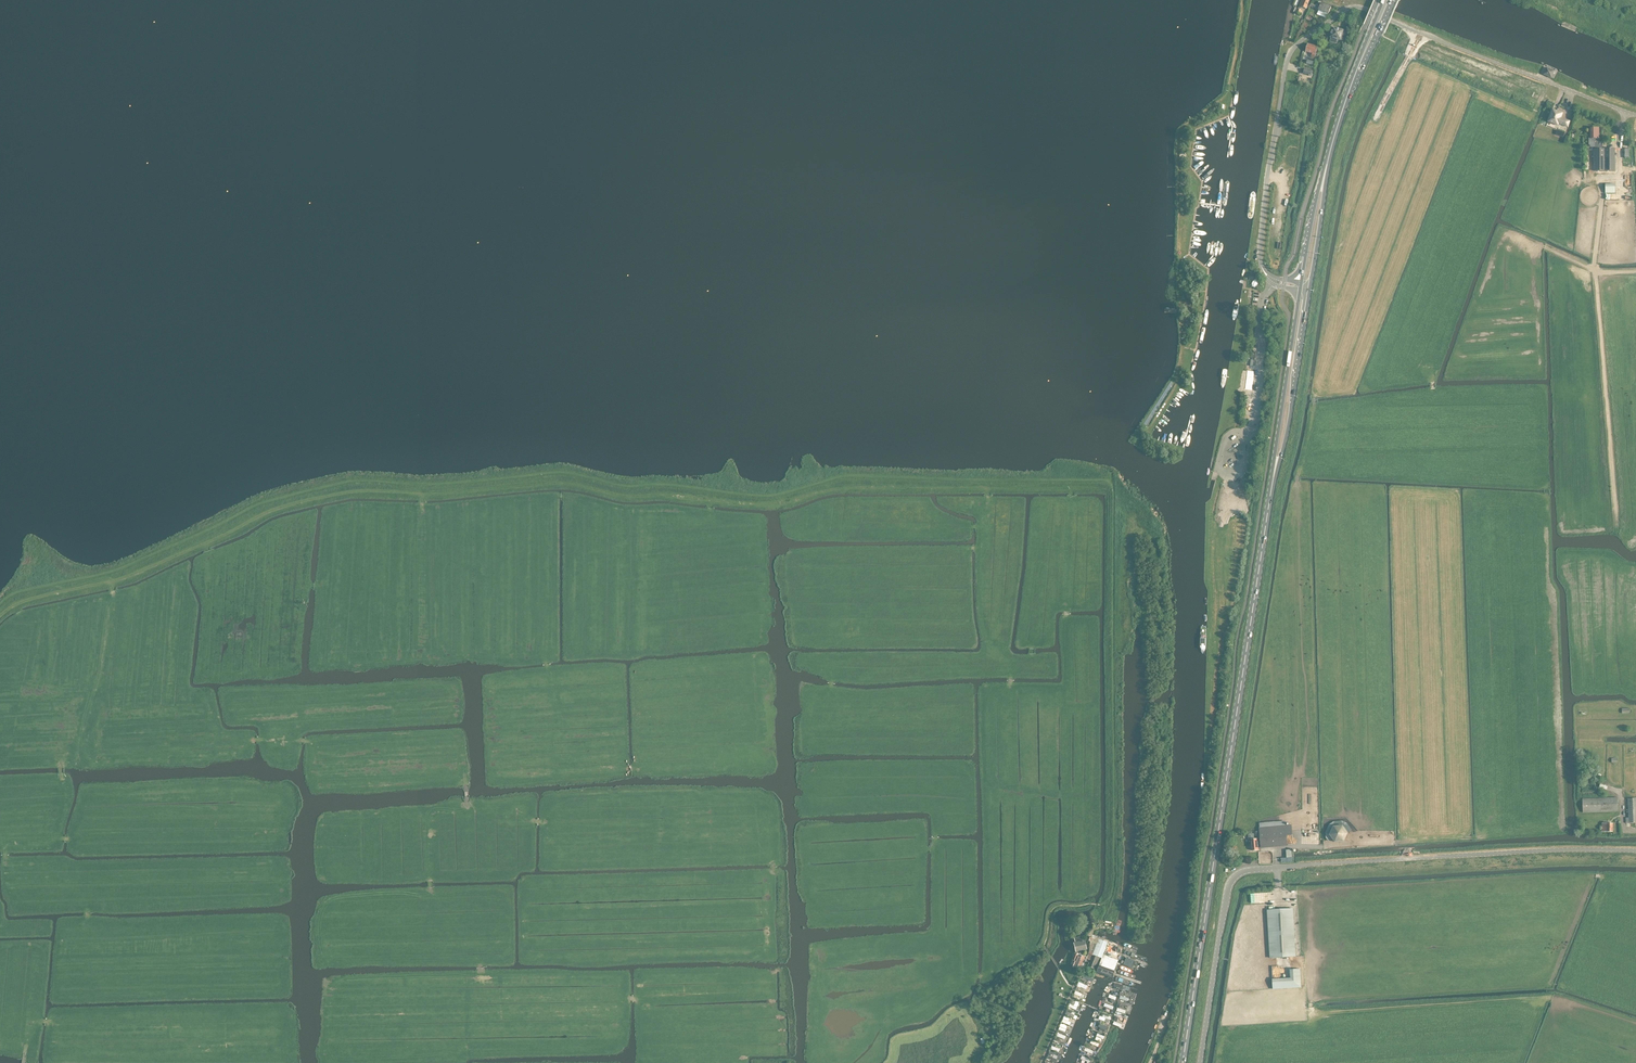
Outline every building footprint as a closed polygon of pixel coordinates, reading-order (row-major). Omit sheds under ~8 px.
[(1299,6),(1306,9),(1310,0),(1301,0),(1299,6)] [(1331,7),(1322,3),(1320,7),(1317,5),(1316,8),(1319,9),(1319,10),(1328,14),(1331,7)] [(1341,40),(1345,41),(1348,31),(1343,30),(1333,27),(1330,37),(1331,37),(1330,42),(1336,43),(1338,39),(1341,40)] [(1312,53),(1311,56),(1315,58),(1316,54),(1317,51),(1318,46),(1316,46),(1308,44),(1306,51),(1305,51),(1312,53)] [(1547,68),(1544,74),(1551,77),(1554,71),(1547,68)] [(1552,109),(1548,121),(1558,125),(1558,123),(1568,127),(1570,121),(1561,118),(1562,113),(1552,109)] [(1602,142),(1599,142),(1599,139),(1599,128),(1591,128),(1591,138),(1589,138),(1589,141),(1589,142),(1590,143),(1591,143),(1595,143),(1595,171),(1615,171),(1615,149),(1602,149),(1602,142)] [(1226,176),(1221,208),(1229,209),(1233,177),(1226,176)] [(1605,193),(1615,193),(1615,185),(1605,185),(1605,193)] [(1241,398),(1239,416),(1246,417),(1248,399),(1241,398)] [(1618,811),(1618,798),(1618,797),(1582,799),(1583,812),(1618,811)] [(1628,798),(1629,817),(1626,817),(1626,823),(1635,822),(1635,798),(1628,798)] [(1613,823),(1602,823),(1602,831),(1613,831),(1613,823)] [(1259,828),(1260,831),(1256,831),(1257,839),(1254,839),(1254,833),(1248,834),(1248,842),(1251,841),(1252,850),(1258,850),(1258,848),(1261,847),(1287,845),(1287,835),(1292,834),(1291,825),(1259,828)] [(1330,834),(1335,842),(1344,841),(1348,833),(1343,825),(1333,826),(1330,834)] [(1301,843),(1319,844),(1319,831),(1302,830),(1301,843)] [(1099,910),(1095,919),(1096,920),(1097,918),(1099,919),(1104,911),(1102,910),(1100,909),(1099,910)] [(1269,910),(1270,940),(1271,958),(1295,957),(1292,909),(1269,910)] [(1074,943),(1076,952),(1087,949),(1084,941),(1083,941),(1082,937),(1076,938),(1077,942),(1074,943)] [(1117,964),(1118,960),(1103,955),(1107,942),(1092,937),(1090,941),(1089,951),(1089,952),(1087,959),(1091,960),(1089,965),(1088,964),(1087,966),(1097,970),(1096,972),(1099,973),(1111,978),(1117,964)] [(1075,966),(1080,968),(1084,957),(1074,953),(1072,960),(1076,962),(1075,966)] [(1126,957),(1123,964),(1132,968),(1135,961),(1126,957)] [(1291,970),(1291,978),(1273,979),(1273,989),(1301,987),(1300,969),(1291,970)] [(1074,1005),(1070,1004),(1069,1007),(1077,1010),(1079,1002),(1075,1001),(1074,1005)] [(1077,1016),(1074,1015),(1075,1012),(1067,1010),(1065,1016),(1077,1018),(1077,1016)] [(1104,1021),(1110,1023),(1111,1016),(1102,1014),(1102,1017),(1104,1018),(1104,1021)] [(1062,1022),(1073,1026),(1074,1023),(1068,1021),(1070,1017),(1065,1015),(1062,1022)] [(1060,1023),(1059,1030),(1071,1033),(1071,1031),(1066,1029),(1067,1025),(1060,1023)] [(1105,1029),(1107,1030),(1108,1025),(1100,1023),(1098,1030),(1104,1032),(1105,1029)]
